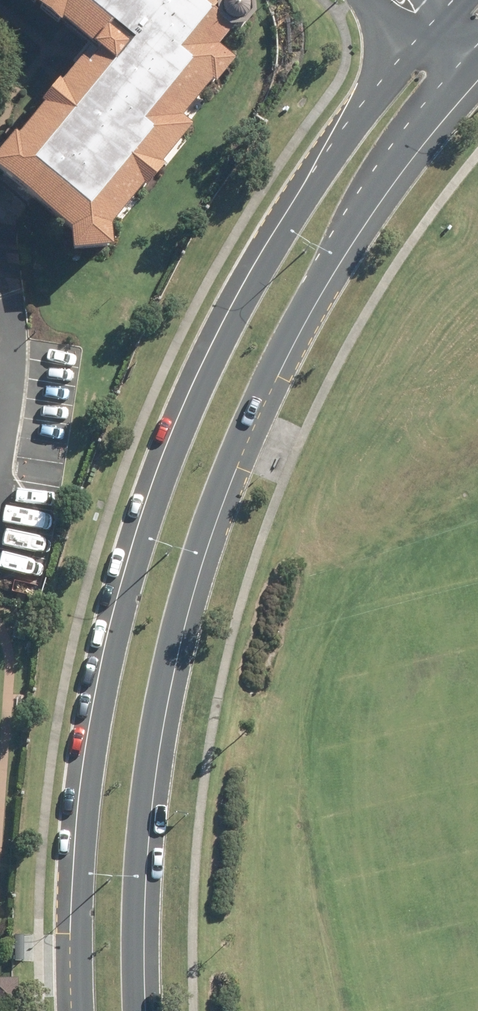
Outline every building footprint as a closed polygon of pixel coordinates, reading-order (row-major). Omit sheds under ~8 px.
[(78,54),(0,148),(0,197),(54,237),(56,254),(89,252),(89,231),(165,137),(156,129),(201,72),(188,60),(208,34),(220,34),(228,25),(227,10),(219,3),(207,5),(201,0),(12,0),(78,54)]
